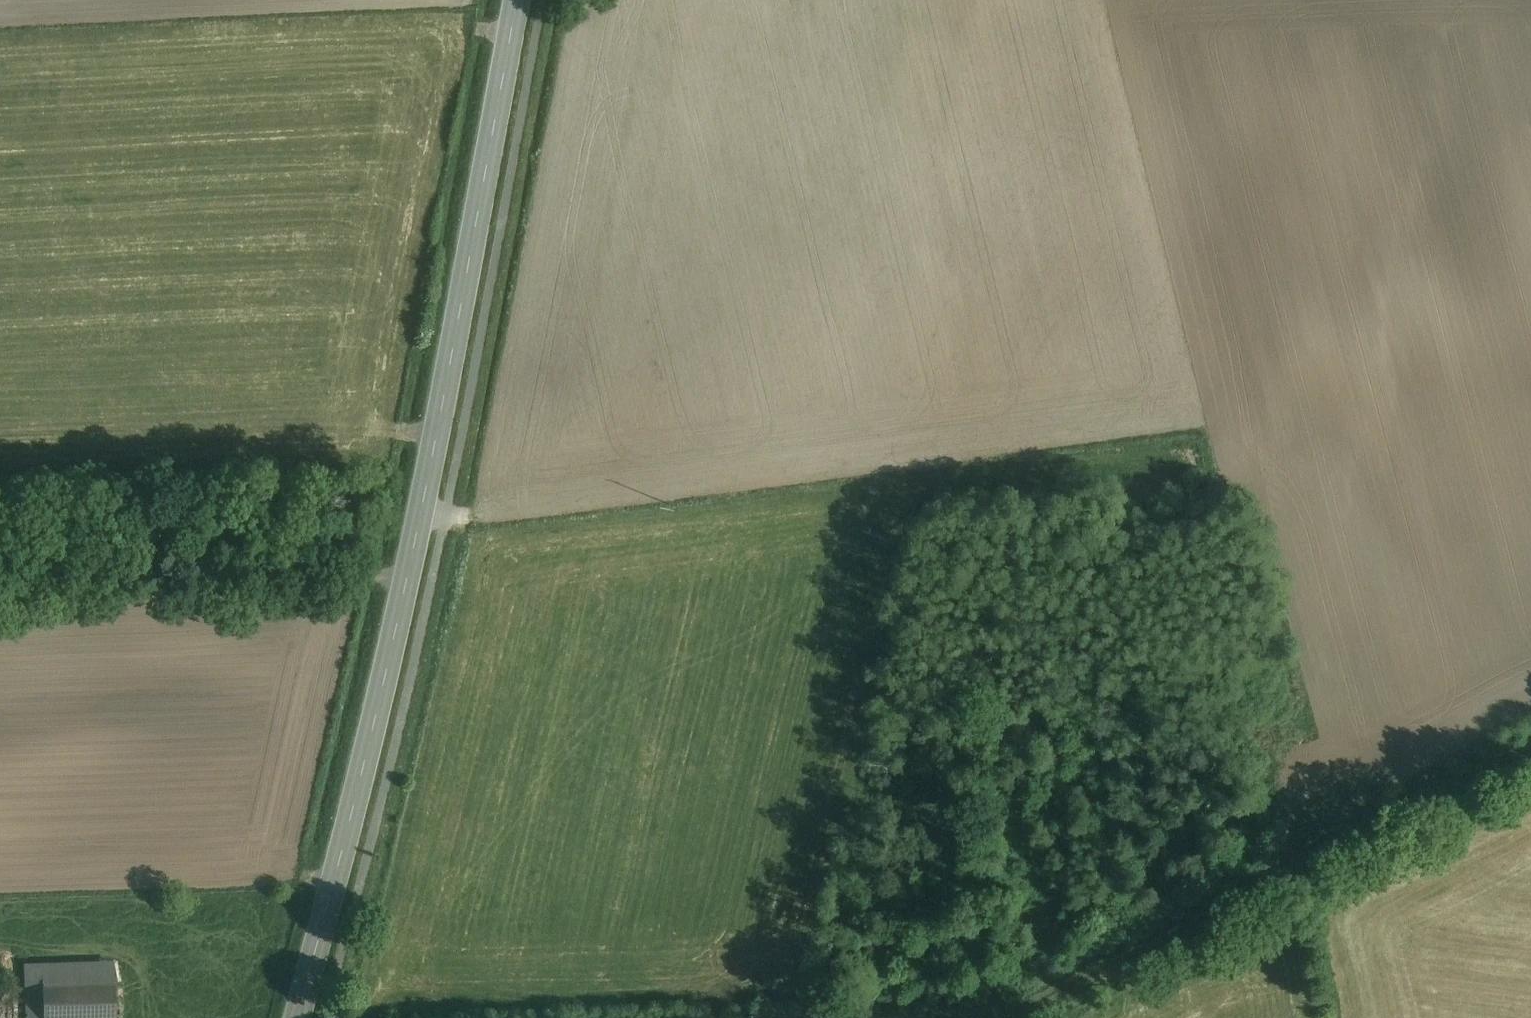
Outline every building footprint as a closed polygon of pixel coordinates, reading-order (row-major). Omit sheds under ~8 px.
[(43,982),(44,1017),(117,1017),(115,979),(43,982)]
